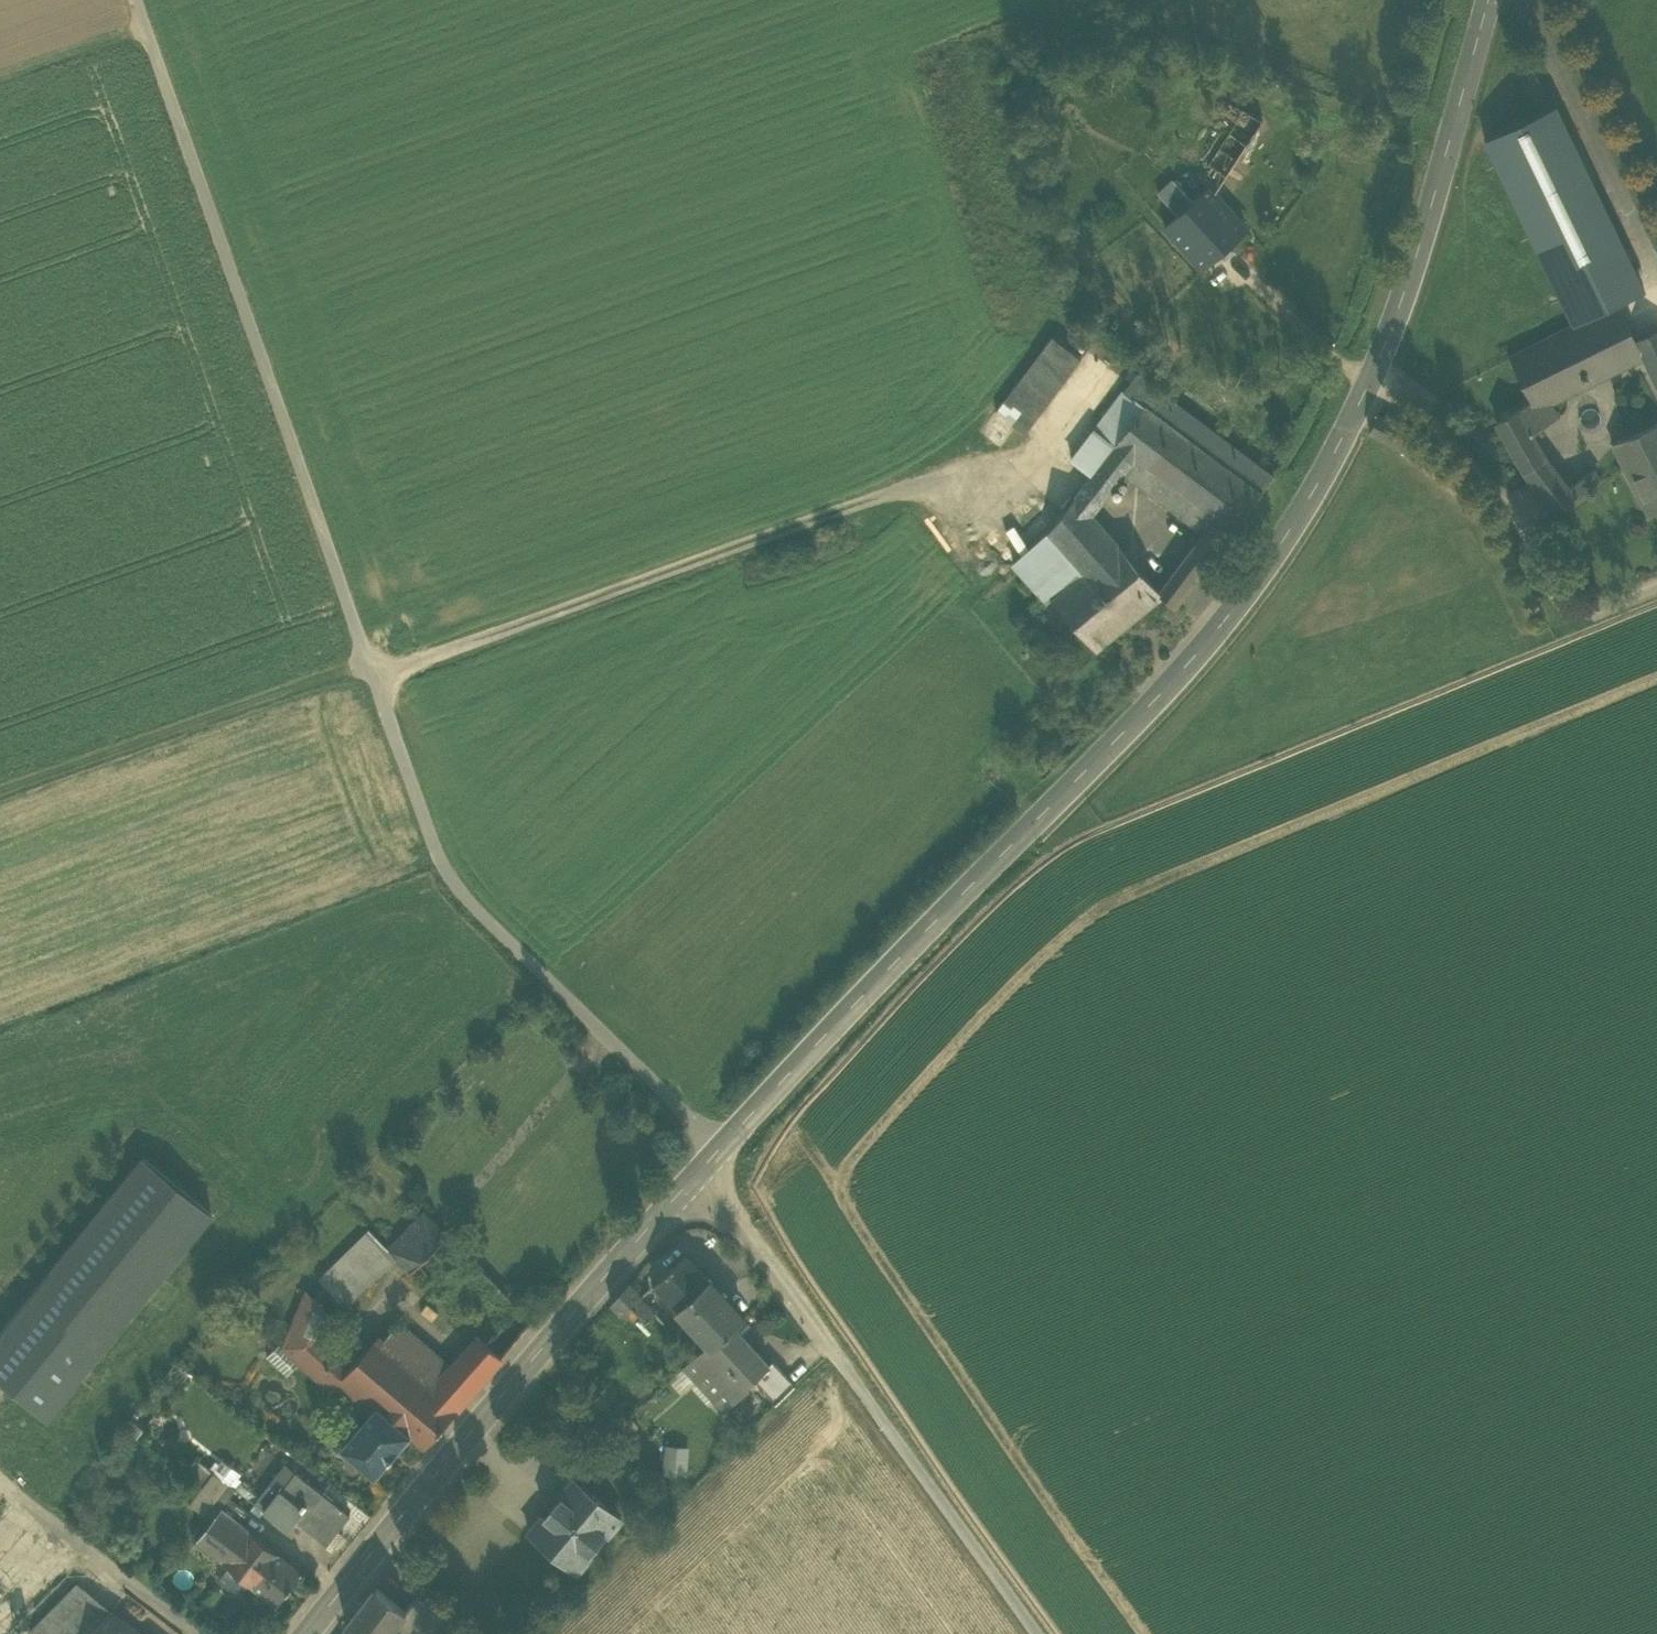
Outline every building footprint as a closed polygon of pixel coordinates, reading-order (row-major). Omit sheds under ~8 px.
[(1556,106),(1485,140),(1574,326),(1619,304),(1618,301),(1644,288),(1556,106)] [(1262,120),(1243,110),(1229,133),(1247,145),(1262,120)] [(1207,189),(1213,196),(1247,145),(1229,133),(1199,179),(1207,189)] [(1166,224),(1204,268),(1245,232),(1213,196),(1207,189),(1184,208),(1162,183),(1148,196),(1170,221),(1166,224)] [(1656,387),(1656,329),(1635,340),(1619,304),(1574,326),(1508,357),(1530,401),(1533,409),(1548,402),(1642,356),(1656,387)] [(996,410),(1024,432),(1081,357),(1053,335),(996,410)] [(1137,373),(1124,390),(1143,405),(1189,439),(1260,492),(1273,475),(1137,373)] [(1072,460),(1091,474),(1114,444),(1143,405),(1124,390),(1072,460)] [(1495,421),(1524,471),(1525,471),(1544,457),(1530,434),(1558,417),(1548,402),(1533,409),(1530,401),(1495,421)] [(1143,405),(1114,444),(1133,459),(1143,466),(1135,477),(1149,488),(1157,476),(1159,478),(1189,439),(1143,405)] [(1610,444),(1620,462),(1634,455),(1649,483),(1656,480),(1656,421),(1610,444)] [(1199,508),(1213,518),(1231,531),(1260,492),(1189,439),(1159,478),(1173,488),(1199,508)] [(1124,471),(1133,459),(1114,444),(1091,474),(1086,480),(1106,495),(1124,471)] [(1649,516),(1656,512),(1656,480),(1649,483),(1634,455),(1620,462),(1649,516)] [(1548,503),(1555,513),(1599,481),(1593,471),(1592,470),(1567,489),(1552,469),(1544,457),(1525,471),(1524,471),(1533,483),(1548,503)] [(1133,459),(1124,471),(1134,478),(1135,477),(1143,466),(1133,459)] [(1159,478),(1157,476),(1149,488),(1148,489),(1164,500),(1173,488),(1159,478)] [(1106,495),(1086,480),(1075,495),(1092,514),(1106,495)] [(1190,520),(1199,508),(1173,488),(1164,500),(1190,520)] [(1083,572),(1113,605),(1146,575),(1092,514),(1075,495),(1047,532),(1083,572)] [(993,537),(1016,564),(1047,532),(1025,507),(993,537)] [(1199,508),(1190,520),(1204,530),(1213,518),(1199,508)] [(1204,530),(1185,557),(1202,570),(1231,531),(1213,518),(1204,530)] [(1083,572),(1047,532),(1016,564),(1048,603),(1054,598),(1083,572)] [(1188,588),(1202,570),(1185,557),(1171,576),(1188,588)] [(1054,598),(1097,647),(1162,594),(1163,593),(1160,590),(1146,575),(1113,605),(1083,572),(1054,598)] [(1162,594),(1176,604),(1188,588),(1171,576),(1160,590),(1163,593),(1162,594)] [(45,1417),(212,1213),(144,1157),(0,1332),(0,1381),(45,1417)] [(397,1258),(409,1271),(448,1235),(425,1212),(389,1248),(398,1257),(397,1258)] [(347,1307),(397,1258),(398,1257),(389,1248),(370,1229),(319,1278),(347,1307)] [(457,1319),(477,1338),(500,1359),(533,1321),(448,1235),(409,1271),(457,1319)] [(655,1283),(678,1309),(708,1281),(685,1256),(655,1283)] [(677,1310),(707,1343),(712,1348),(734,1329),(745,1318),(710,1280),(708,1281),(678,1309),(677,1310)] [(622,1316),(631,1309),(643,1298),(629,1284),(611,1304),(618,1311),(622,1316)] [(306,1291),(283,1346),(299,1362),(331,1391),(335,1387),(334,1387),(342,1377),(313,1350),(317,1341),(328,1312),(313,1297),(312,1298),(306,1291)] [(667,1323),(643,1298),(631,1309),(655,1334),(667,1323)] [(400,1322),(382,1344),(432,1387),(451,1366),(400,1322)] [(768,1366),(734,1329),(712,1348),(707,1343),(684,1364),(685,1365),(698,1379),(716,1398),(726,1409),(750,1387),(749,1385),(754,1380),(769,1367),(768,1366)] [(424,1447),(457,1409),(432,1387),(382,1344),(376,1338),(348,1370),(342,1377),(410,1434),(424,1447)] [(477,1338),(466,1350),(489,1372),(500,1359),(477,1338)] [(348,1370),(317,1341),(313,1350),(342,1377),(348,1370)] [(286,1375),(299,1362),(283,1346),(279,1343),(267,1356),(286,1375)] [(466,1350),(451,1366),(474,1390),(489,1372),(466,1350)] [(754,1380),(764,1392),(784,1374),(772,1361),(768,1366),(769,1367),(754,1380)] [(698,1379),(685,1365),(669,1380),(682,1393),(691,1385),(698,1379)] [(451,1366),(432,1387),(457,1409),(474,1390),(451,1366)] [(410,1434),(342,1377),(334,1387),(335,1387),(367,1415),(341,1446),(375,1475),(410,1434)] [(716,1398),(698,1379),(691,1385),(709,1404),(716,1398)] [(131,1418),(122,1428),(136,1440),(145,1429),(131,1418)] [(688,1475),(690,1445),(665,1443),(663,1473),(688,1475)] [(213,1470),(210,1468),(200,1460),(189,1473),(202,1484),(213,1470)] [(213,1470),(236,1489),(242,1481),(216,1460),(210,1468),(213,1470)] [(300,1523),(328,1545),(351,1516),(296,1473),(286,1465),(256,1504),(265,1511),(288,1529),(296,1519),(300,1522),(300,1523)] [(222,1508),(230,1498),(236,1489),(213,1470),(202,1484),(188,1502),(213,1521),(222,1509),(222,1508)] [(529,1534),(575,1572),(622,1516),(576,1478),(529,1534)] [(222,1508),(241,1523),(249,1513),(230,1498),(222,1508)] [(197,1541),(219,1559),(234,1542),(245,1551),(257,1535),(222,1509),(213,1521),(197,1541)] [(247,1581),(278,1605),(303,1572),(257,1535),(245,1551),(234,1542),(219,1559),(227,1565),(247,1581)] [(247,1581),(227,1565),(215,1579),(235,1595),(247,1581)] [(111,1609),(77,1583),(26,1633),(86,1633),(111,1609)] [(356,1633),(355,1633),(392,1633),(406,1615),(409,1612),(407,1611),(375,1586),(346,1625),(356,1633)] [(420,1594),(407,1611),(409,1612),(406,1615),(421,1629),(434,1614),(420,1594)] [(127,1621),(111,1609),(86,1633),(117,1633),(127,1621)] [(427,1633),(446,1633),(447,1633),(434,1614),(421,1629),(425,1632),(427,1633)] [(117,1633),(144,1633),(127,1621),(117,1633)]
